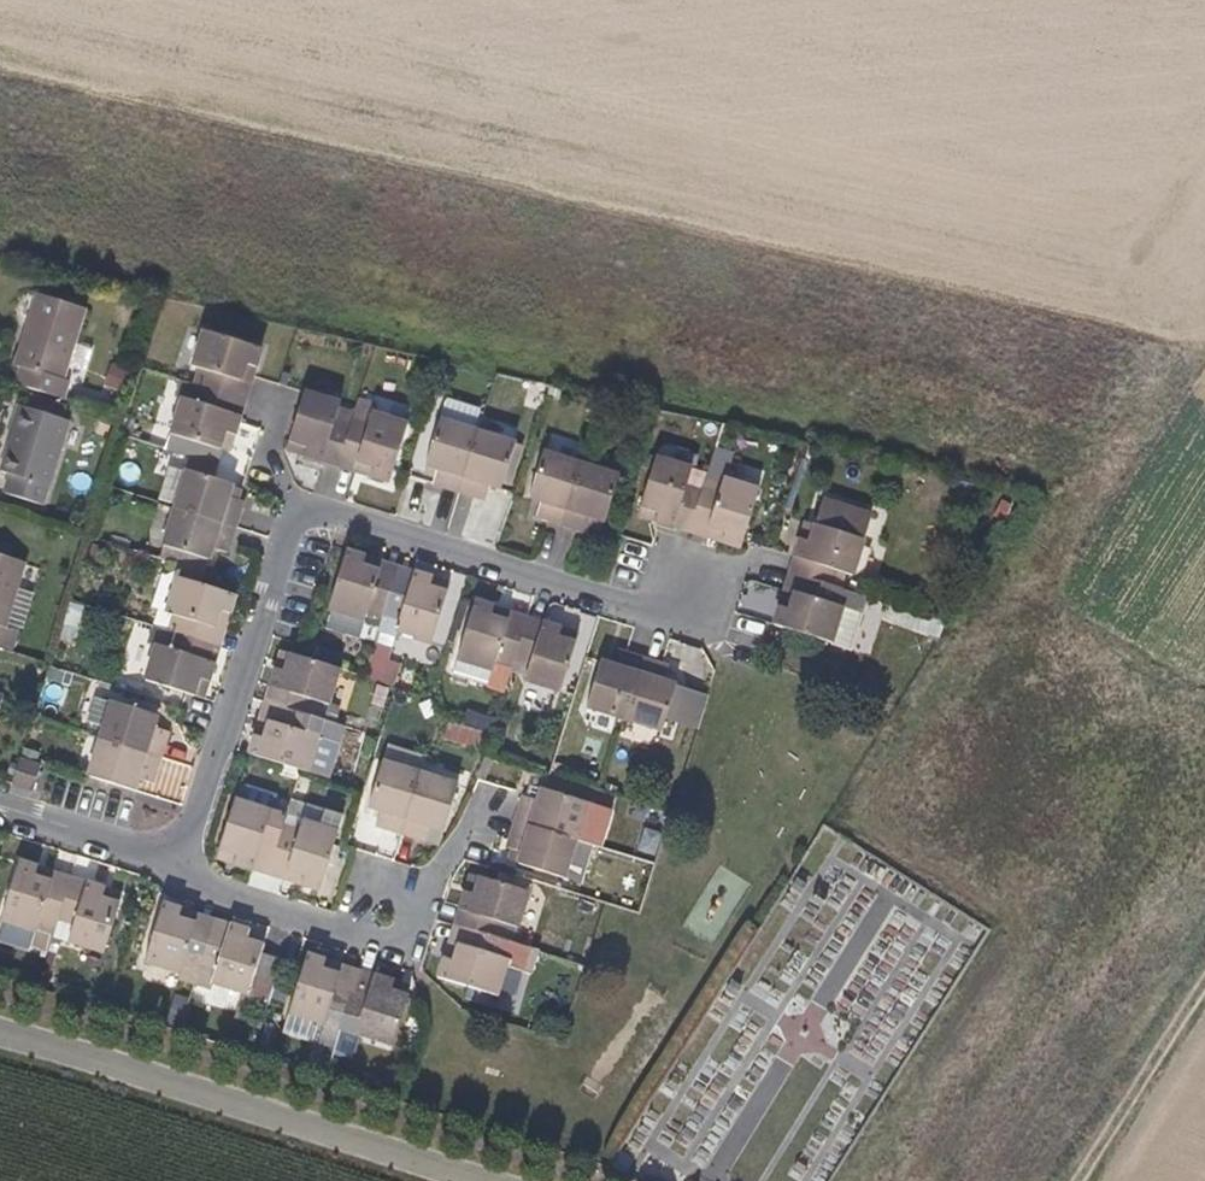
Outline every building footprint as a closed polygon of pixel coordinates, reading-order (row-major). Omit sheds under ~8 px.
[(64,380),(86,310),(37,295),(14,366),(20,368),(15,385),(65,400),(70,382),(64,380)] [(237,398),(247,366),(256,369),(262,349),(203,331),(192,367),(200,370),(195,385),(237,398)] [(246,401),(256,369),(247,366),(237,398),(246,401)] [(99,396),(115,401),(124,375),(108,369),(99,396)] [(235,436),(246,401),(237,398),(195,385),(181,381),(177,397),(182,399),(171,435),(221,450),(225,433),(235,436)] [(341,459),(354,417),(338,412),(341,401),(305,391),(289,443),(306,448),(303,457),(338,468),(341,459)] [(390,484),(408,424),(372,412),(375,405),(359,400),(354,417),(341,459),(373,469),(370,478),(390,484)] [(70,422),(20,407),(0,470),(0,472),(9,475),(3,494),(44,506),(70,422)] [(457,493),(477,431),(440,420),(425,466),(428,467),(437,470),(435,479),(433,485),(457,493)] [(516,444),(516,443),(478,431),(477,431),(457,493),(485,502),(489,487),(501,491),(503,484),(516,444)] [(230,453),(235,436),(225,433),(221,450),(230,453)] [(303,457),(306,448),(289,443),(286,452),(303,457)] [(511,486),(524,447),(516,444),(503,484),(511,486)] [(561,525),(581,463),(545,452),(529,499),(542,503),(539,511),(537,517),(561,525)] [(691,523),(705,481),(689,477),(692,469),(656,457),(641,507),(657,512),(653,522),(659,524),(688,533),(691,523)] [(370,478),(373,469),(341,459),(338,468),(370,478)] [(605,523),(620,475),(582,463),(581,463),(561,525),(589,534),(591,528),(593,519),(605,523)] [(176,505),(186,472),(169,467),(159,500),(176,505)] [(435,479),(437,470),(428,467),(425,476),(435,479)] [(236,528),(244,501),(239,500),(229,497),(232,488),(233,485),(186,471),(186,472),(176,505),(174,510),(236,528)] [(721,487),(724,479),(707,474),(705,481),(721,487)] [(239,500),(242,491),(232,488),(229,497),(239,500)] [(854,577),(872,515),(823,499),(815,525),(809,542),(800,539),(794,558),(789,574),(799,577),(832,587),(837,572),(854,577)] [(539,511),(542,503),(532,500),(530,508),(539,511)] [(653,522),(657,512),(641,507),(637,517),(653,522)] [(228,554),(236,528),(174,510),(162,546),(163,547),(210,561),(213,549),(228,554)] [(602,532),(605,523),(593,519),(591,528),(602,532)] [(809,542),(815,525),(805,522),(800,539),(809,542)] [(725,534),(691,523),(688,533),(722,544),(725,534)] [(0,544),(0,555),(8,558),(11,547),(0,544)] [(210,561),(163,547),(159,559),(181,566),(206,574),(210,561)] [(382,618),(395,577),(363,567),(366,557),(347,551),(328,611),(331,611),(365,622),(367,614),(382,618)] [(26,563),(8,558),(0,555),(0,647),(12,651),(18,632),(6,628),(15,599),(25,564),(26,563)] [(398,567),(366,557),(363,567),(395,577),(398,567)] [(30,604),(41,569),(25,564),(15,599),(30,604)] [(202,586),(206,574),(181,566),(180,568),(164,575),(175,579),(175,577),(202,586)] [(432,643),(447,593),(431,588),(434,578),(398,567),(395,577),(382,618),(377,634),(364,677),(381,683),(397,632),(432,643)] [(165,612),(175,579),(164,575),(160,574),(150,607),(156,609),(165,612)] [(789,610),(799,577),(789,574),(779,607),(789,610)] [(230,615),(236,596),(202,586),(175,577),(175,579),(165,612),(156,609),(152,625),(154,626),(211,644),(220,613),(230,615)] [(833,644),(844,609),(836,606),(841,589),(832,587),(799,577),(789,610),(779,607),(773,626),(833,644)] [(447,593),(450,583),(434,578),(431,588),(447,593)] [(746,581),(741,607),(768,611),(772,586),(746,581)] [(855,612),(860,595),(841,589),(836,606),(844,609),(855,612)] [(511,670),(524,627),(492,617),(495,608),(475,602),(457,661),(493,672),(495,665),(511,670)] [(527,618),(495,608),(492,617),(524,627),(527,618)] [(888,608),(885,622),(936,637),(940,623),(888,608)] [(848,649),(859,613),(855,612),(844,609),(833,644),(834,645),(848,649)] [(359,640),(365,622),(331,611),(325,629),(359,640)] [(220,647),(230,615),(220,613),(211,644),(220,647)] [(561,694),(576,644),(559,639),(562,628),(527,618),(524,627),(511,670),(528,675),(525,683),(561,694)] [(209,683),(220,647),(211,644),(154,626),(149,642),(154,644),(143,680),(194,697),(200,680),(209,683)] [(576,644),(579,634),(562,628),(559,639),(576,644)] [(704,671),(705,649),(676,648),(675,670),(704,671)] [(339,669),(343,656),(322,650),(318,663),(339,669)] [(285,671),(291,654),(281,651),(275,668),(285,671)] [(626,721),(644,659),(617,651),(613,665),(601,662),(586,709),(626,721)] [(329,706),(340,670),(339,669),(318,663),(291,654),(285,671),(275,668),(265,702),(275,705),(306,715),(311,700),(329,706)] [(662,732),(676,685),(674,685),(665,682),(668,673),(669,667),(644,659),(626,721),(662,732)] [(674,685),(677,675),(668,673),(665,682),(674,685)] [(204,700),(209,683),(200,680),(194,697),(204,700)] [(103,727),(110,704),(97,699),(89,723),(103,727)] [(154,728),(158,716),(111,701),(110,704),(103,727),(99,740),(161,759),(168,733),(154,728)] [(264,739),(275,705),(265,702),(254,736),(264,739)] [(308,773),(319,737),(321,738),(320,739),(334,743),(339,725),(306,715),(275,705),(264,739),(254,736),(248,755),(308,773)] [(449,745),(480,749),(483,720),(452,717),(449,745)] [(153,784),(161,759),(99,740),(88,777),(135,791),(139,779),(153,784)] [(33,791),(40,767),(19,761),(11,785),(33,791)] [(401,834),(420,773),(383,761),(368,808),(380,812),(376,827),(401,834)] [(443,832),(458,785),(420,773),(401,834),(428,843),(432,829),(443,832)] [(538,801),(541,789),(532,786),(528,798),(538,801)] [(586,803),(588,795),(566,788),(563,796),(586,803)] [(577,841),(588,803),(586,803),(563,796),(541,789),(538,801),(528,798),(523,796),(515,821),(577,841)] [(272,866),(287,816),(235,800),(219,851),(236,857),(233,865),(269,876),(272,866)] [(320,892),(338,832),(302,821),(307,805),(292,801),(287,816),(272,866),(304,876),(301,886),(320,892)] [(338,832),(343,816),(307,805),(302,821),(338,832)] [(577,841),(515,821),(507,848),(512,850),(521,853),(518,865),(565,879),(577,841)] [(518,865),(521,853),(512,850),(508,862),(518,865)] [(233,865),(236,857),(219,851),(216,860),(233,865)] [(59,920),(69,887),(35,876),(38,868),(19,863),(0,922),(37,933),(45,936),(40,951),(49,953),(59,920)] [(304,876),(272,866),(269,876),(301,886),(304,876)] [(69,887),(71,878),(38,868),(35,876),(69,887)] [(474,895),(479,878),(470,875),(464,892),(474,895)] [(526,892),(530,882),(515,877),(512,888),(526,892)] [(104,954),(119,903),(103,899),(106,889),(87,883),(71,878),(69,887),(59,920),(73,924),(68,943),(104,954)] [(518,930),(529,893),(526,892),(512,888),(479,878),(474,895),(464,892),(454,926),(464,929),(496,938),(500,924),(518,930)] [(119,903),(122,893),(106,889),(103,899),(119,903)] [(195,984),(212,929),(179,919),(182,910),(163,904),(144,963),(180,975),(179,980),(195,984)] [(212,929),(215,921),(182,910),(179,919),(212,929)] [(248,996),(264,945),(247,940),(249,931),(215,921),(212,929),(195,984),(210,989),(211,984),(248,996)] [(514,944),(518,930),(500,924),(496,938),(506,941),(514,944)] [(454,962),(464,929),(454,926),(443,959),(454,962)] [(497,997),(508,960),(501,958),(506,941),(496,938),(464,929),(454,962),(443,959),(437,978),(497,997)] [(266,937),(249,931),(247,940),(264,945),(266,937)] [(40,951),(45,936),(37,933),(32,948),(40,951)] [(346,1015),(357,980),(323,970),(326,961),(307,955),(289,1014),(341,1031),(346,1015)] [(357,980),(360,971),(326,961),(323,970),(357,980)] [(392,1047),(408,997),(391,992),(394,982),(360,971),(357,980),(346,1015),(361,1020),(356,1035),(392,1047)] [(408,997),(411,988),(394,982),(391,992),(408,997)] [(341,1031),(289,1014),(283,1030),(336,1047),(341,1031)] [(679,1175),(648,1154),(635,1175),(644,1180),(674,1180),(679,1175)]
